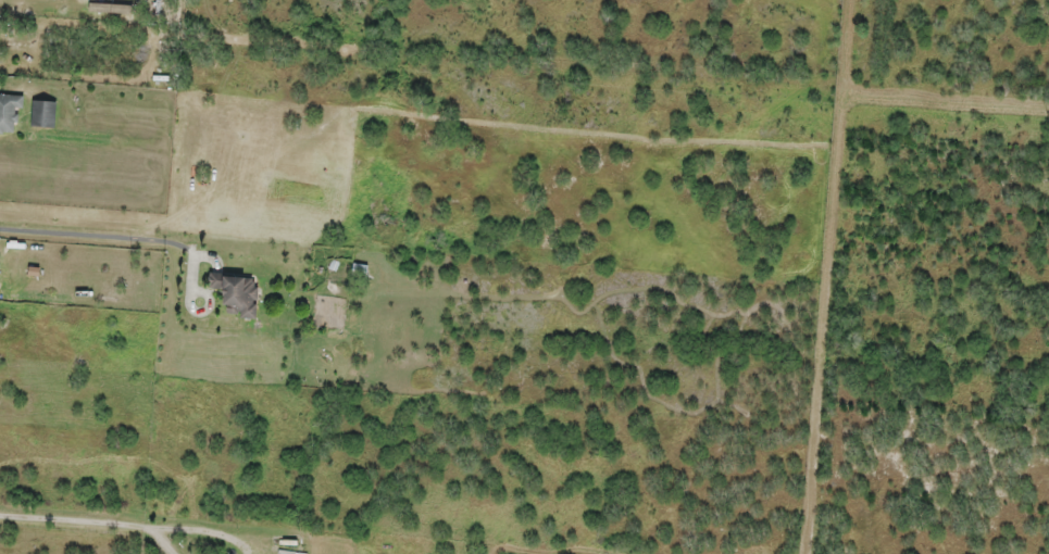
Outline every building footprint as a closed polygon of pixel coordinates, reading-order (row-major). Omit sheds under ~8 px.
[(16,133),(17,107),(23,108),(24,95),(0,93),(0,132),(16,133)] [(56,126),(56,100),(33,100),(33,126),(56,126)] [(256,317),(259,276),(211,273),(210,288),(226,289),(224,315),(256,317)]
